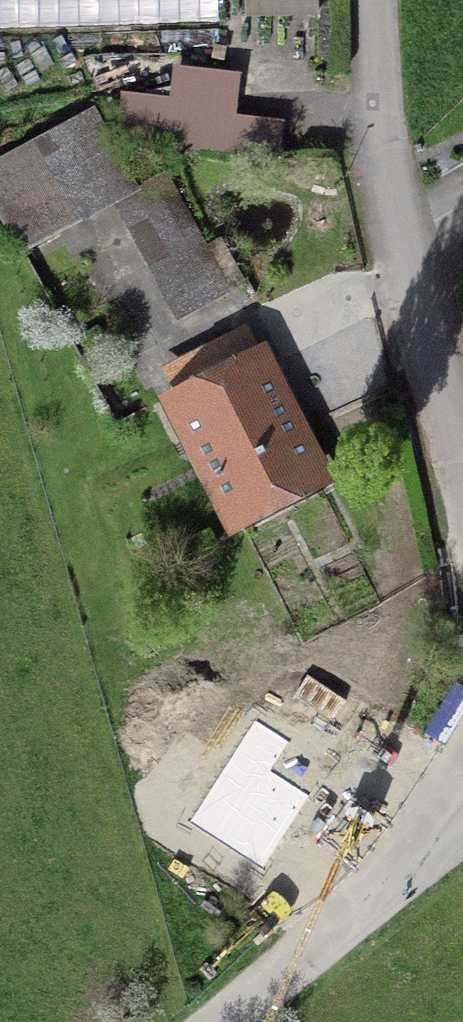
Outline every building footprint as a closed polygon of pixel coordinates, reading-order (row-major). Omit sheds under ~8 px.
[(205,34),(204,0),(0,0),(0,38),(205,34)] [(315,18),(315,0),(245,0),(245,19),(315,18)] [(0,159),(0,217),(22,260),(121,207),(180,318),(220,297),(153,171),(126,186),(87,113),(0,159)] [(269,347),(158,400),(226,542),(337,489),(269,347)]
